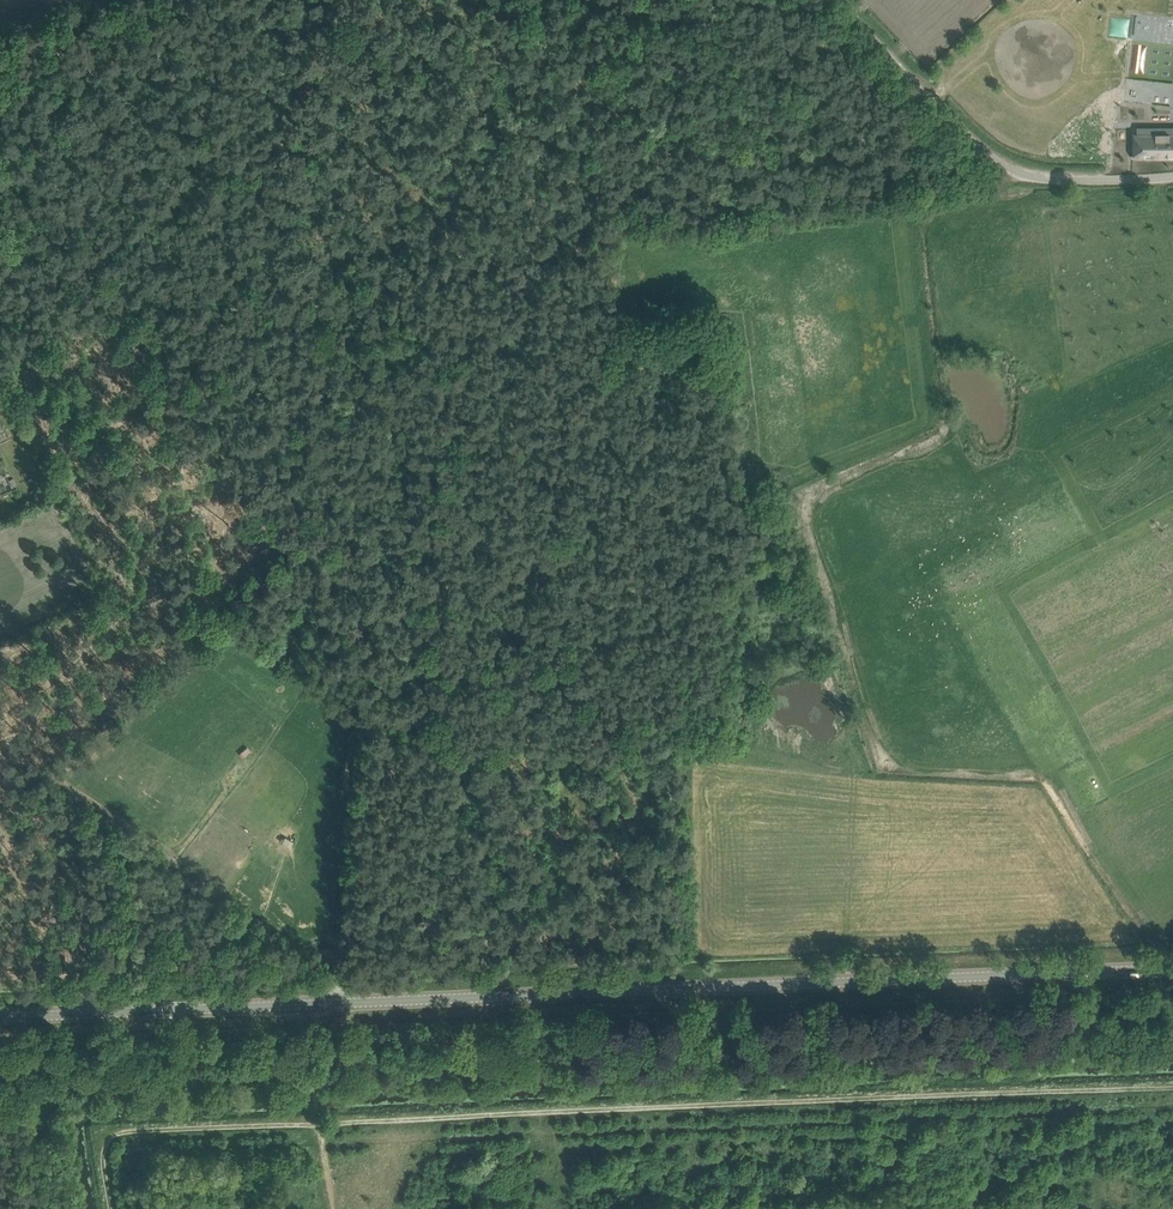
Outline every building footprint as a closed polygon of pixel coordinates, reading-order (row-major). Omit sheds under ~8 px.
[(1172,159),(1172,137),(1149,138),(1150,160),(1172,159)]
